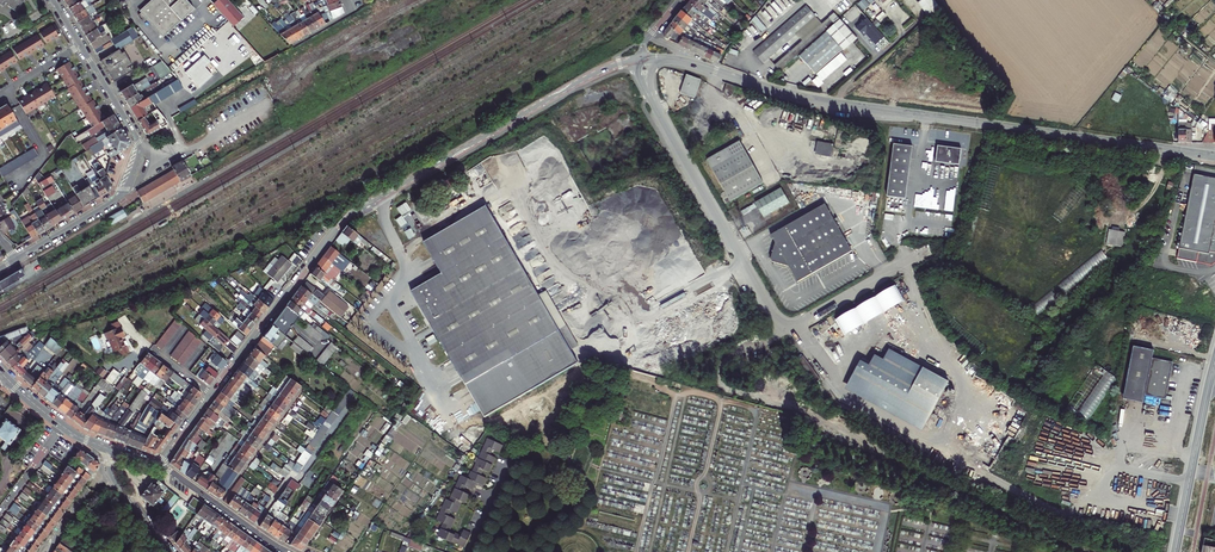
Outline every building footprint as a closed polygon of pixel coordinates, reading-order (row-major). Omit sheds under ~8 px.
[(2,8),(4,9),(3,10),(11,16),(16,10),(15,9),(17,8),(18,8),(22,2),(20,0),(0,0),(0,10),(2,8)] [(65,3),(69,9),(84,0),(70,0),(65,3)] [(69,9),(74,17),(89,7),(87,3),(91,0),(84,0),(69,9)] [(141,9),(142,10),(140,12),(162,37),(193,9),(186,0),(154,0),(148,5),(147,3),(141,9)] [(227,21),(233,27),(244,17),(235,8),(228,0),(209,0),(227,21)] [(695,0),(691,0),(689,3),(704,15),(709,19),(710,19),(711,20),(715,16),(695,0)] [(705,0),(695,0),(715,16),(716,17),(718,15),(710,8),(711,6),(705,0)] [(711,6),(714,3),(718,7),(717,9),(721,12),(724,8),(714,0),(705,0),(711,6)] [(714,0),(724,8),(728,12),(730,9),(722,1),(721,2),(719,0),(714,0)] [(870,5),(865,0),(862,0),(858,5),(864,11),(870,5)] [(933,0),(927,0),(919,6),(929,22),(942,13),(933,0)] [(339,1),(323,7),(325,14),(326,13),(341,7),(339,1)] [(306,6),(309,11),(312,16),(319,27),(324,24),(320,15),(319,13),(318,12),(318,10),(315,12),(316,13),(314,15),(307,3),(305,5),(306,6)] [(704,15),(689,3),(685,7),(706,24),(710,19),(709,19),(704,15)] [(97,7),(95,4),(89,7),(74,17),(78,23),(91,15),(92,15),(89,11),(97,7)] [(266,10),(262,6),(257,10),(263,17),(267,14),(265,11),(266,10)] [(329,22),(344,14),(341,7),(326,13),(329,22)] [(685,7),(681,12),(696,24),(700,28),(702,25),(704,27),(707,24),(706,24),(685,7)] [(807,7),(796,16),(800,21),(811,12),(807,7)] [(301,10),(306,16),(314,30),(319,27),(312,16),(309,11),(307,13),(303,8),(301,10)] [(91,15),(78,23),(81,29),(101,17),(105,15),(104,12),(94,18),(91,15)] [(696,24),(681,12),(677,17),(691,28),(696,31),(701,34),(705,37),(706,34),(695,26),(696,24)] [(811,12),(800,21),(769,47),(757,56),(763,63),(816,18),(811,12)] [(314,30),(306,16),(302,18),(298,13),(296,14),(310,33),(314,30)] [(310,33),(296,14),(291,17),(294,21),(304,36),(310,33)] [(836,27),(841,23),(835,15),(830,20),(834,26),(836,27)] [(796,16),(765,42),(769,47),(800,21),(796,16)] [(101,17),(81,29),(85,36),(100,27),(97,23),(102,21),(101,20),(103,19),(101,17)] [(674,21),(684,30),(688,32),(689,30),(691,30),(690,32),(694,34),(695,33),(696,31),(691,28),(677,17),(674,21)] [(18,19),(1,26),(4,33),(21,25),(18,19)] [(304,36),(294,21),(291,23),(289,19),(286,21),(299,39),(304,36)] [(279,23),(283,27),(294,42),(299,39),(286,21),(284,23),(282,20),(279,23)] [(774,66),(780,73),(834,26),(830,20),(774,66)] [(670,26),(680,34),(684,37),(685,34),(683,33),(684,30),(674,21),(670,26)] [(886,42),(869,22),(857,31),(865,40),(868,37),(872,41),(871,42),(877,49),(886,42)] [(841,23),(827,35),(843,53),(844,54),(858,42),(841,23)] [(105,24),(103,25),(104,26),(103,27),(105,31),(104,32),(110,41),(111,40),(114,39),(105,24)] [(100,27),(85,36),(94,51),(101,46),(110,41),(104,32),(105,31),(103,27),(104,26),(103,25),(100,27)] [(276,25),(273,27),(289,45),(294,42),(283,27),(280,29),(276,25)] [(55,26),(43,33),(49,44),(57,39),(58,40),(62,38),(55,26)] [(665,32),(665,38),(672,41),(675,37),(677,39),(679,38),(678,37),(680,34),(670,26),(665,32)] [(133,27),(126,31),(133,41),(141,36),(133,27)] [(114,39),(111,40),(117,51),(122,48),(133,41),(126,31),(114,39)] [(684,37),(680,45),(686,48),(692,36),(686,34),(685,33),(685,34),(684,37)] [(675,43),(680,45),(684,37),(680,34),(678,37),(679,38),(677,39),(675,43)] [(40,35),(15,49),(22,60),(30,55),(31,56),(35,54),(34,53),(42,48),(43,49),(47,47),(40,35)] [(843,53),(827,35),(800,58),(815,76),(843,53)] [(693,51),(698,39),(692,36),(686,48),(693,51)] [(705,42),(698,39),(693,51),(699,54),(705,42)] [(711,45),(705,42),(699,54),(705,57),(711,45)] [(757,56),(769,47),(765,42),(753,52),(757,56)] [(717,48),(711,45),(705,57),(711,60),(717,48)] [(117,51),(112,54),(101,61),(114,83),(135,70),(128,58),(126,59),(123,53),(124,52),(122,48),(117,51)] [(711,60),(718,63),(724,51),(717,48),(711,60)] [(0,58),(0,73),(3,71),(4,72),(7,70),(7,69),(15,64),(16,65),(20,63),(13,51),(0,58)] [(185,72),(194,83),(196,81),(200,85),(210,75),(202,67),(209,61),(203,55),(185,72)] [(172,71),(182,65),(179,60),(169,66),(172,71)] [(81,108),(92,128),(93,127),(99,124),(100,123),(106,119),(107,119),(104,115),(100,109),(101,109),(99,106),(98,107),(94,100),(93,100),(90,95),(91,94),(86,87),(85,88),(81,81),(83,80),(81,77),(80,77),(76,71),(77,70),(75,67),(74,68),(70,61),(57,69),(69,88),(68,89),(80,108),(81,108)] [(153,68),(156,73),(166,67),(162,62),(153,68)] [(156,73),(161,80),(169,74),(171,73),(171,72),(166,67),(156,73)] [(132,85),(120,92),(126,101),(138,94),(157,82),(153,75),(145,80),(144,79),(133,86),(132,85)] [(701,80),(687,75),(680,94),(695,99),(701,80)] [(1120,78),(1111,100),(1118,103),(1128,82),(1120,78)] [(152,103),(154,106),(182,88),(177,80),(148,98),(151,104),(152,103)] [(19,101),(26,114),(56,97),(47,83),(44,85),(45,86),(38,90),(37,89),(35,91),(35,92),(28,96),(28,95),(25,96),(26,97),(19,101)] [(736,86),(727,83),(723,93),(726,99),(733,95),(736,86)] [(130,109),(144,100),(141,95),(139,96),(138,94),(126,101),(130,109)] [(148,98),(144,100),(130,109),(137,121),(148,115),(144,109),(151,104),(148,98)] [(179,110),(181,114),(197,104),(195,101),(179,110)] [(0,109),(0,136),(19,124),(7,105),(0,109)] [(1178,124),(1178,143),(1191,143),(1190,130),(1190,122),(1207,133),(1208,130),(1196,122),(1191,118),(1177,109),(1178,119),(1178,124)] [(151,113),(153,116),(156,121),(161,129),(168,124),(163,117),(156,110),(151,113)] [(148,115),(137,121),(146,135),(149,136),(161,129),(156,121),(153,123),(150,118),(153,116),(151,113),(148,115)] [(99,132),(105,129),(105,128),(117,121),(113,115),(107,119),(106,119),(100,123),(99,124),(100,126),(98,128),(99,130),(98,130),(99,132)] [(105,128),(105,129),(108,133),(105,133),(86,146),(88,150),(90,149),(102,142),(121,129),(117,121),(105,128)] [(1214,143),(1214,125),(1212,125),(1208,130),(1207,133),(1201,143),(1214,143)] [(102,142),(105,146),(108,151),(112,149),(113,152),(109,154),(111,157),(130,147),(131,143),(121,129),(102,142)] [(739,141),(726,149),(731,158),(744,150),(739,141)] [(90,149),(93,153),(105,146),(102,142),(90,149)] [(815,156),(832,157),(833,144),(817,143),(815,156)] [(887,197),(906,199),(913,146),(894,144),(887,197)] [(961,149),(938,146),(936,162),(959,165),(961,149)] [(33,147),(0,169),(0,173),(3,178),(38,155),(33,147)] [(730,202),(763,183),(744,150),(731,158),(726,149),(706,160),(730,202)] [(64,175),(68,173),(72,170),(76,168),(71,161),(67,163),(63,165),(60,168),(64,175)] [(107,176),(98,162),(95,165),(99,172),(94,174),(99,181),(106,193),(110,191),(112,185),(107,176)] [(190,176),(181,162),(172,168),(173,171),(157,181),(138,192),(138,193),(144,204),(163,192),(190,176)] [(1192,175),(1180,260),(1214,266),(1214,178),(1192,175)] [(99,181),(89,187),(96,199),(106,193),(99,181)] [(89,187),(76,194),(77,196),(84,207),(96,199),(89,187)] [(789,203),(781,187),(754,202),(763,217),(789,203)] [(84,207),(77,196),(67,202),(67,203),(74,213),(84,207)] [(36,202),(41,210),(51,227),(62,220),(55,210),(51,202),(46,205),(42,199),(36,202)] [(67,203),(55,210),(62,220),(74,213),(67,203)] [(774,242),(770,258),(772,260),(787,265),(796,281),(851,250),(824,203),(769,234),(774,242)] [(565,329),(545,293),(538,297),(487,207),(424,243),(442,275),(411,292),(482,419),(577,365),(559,333),(565,329)] [(36,212),(34,213),(35,214),(45,231),(51,227),(41,210),(37,213),(36,212)] [(123,210),(108,219),(112,225),(126,217),(123,210)] [(45,231),(35,214),(21,222),(32,239),(45,231)] [(9,217),(0,222),(0,228),(1,229),(5,234),(15,228),(9,217)] [(350,239),(357,245),(360,241),(367,246),(369,243),(347,226),(345,228),(341,233),(350,239)] [(1127,232),(1108,229),(1106,245),(1124,248),(1127,232)] [(350,239),(341,233),(336,240),(342,245),(345,242),(347,244),(350,239)] [(342,271),(350,261),(331,247),(323,257),(342,271)] [(280,255),(270,269),(280,277),(291,263),(280,255)] [(342,271),(323,257),(315,267),(334,282),(342,271)] [(334,282),(315,267),(310,274),(319,281),(323,277),(324,278),(324,279),(328,283),(330,281),(331,282),(339,289),(340,287),(334,282)] [(277,282),(280,277),(270,269),(266,274),(277,282)] [(0,282),(0,293),(17,283),(16,281),(23,277),(19,271),(0,282)] [(183,278),(151,289),(153,296),(185,285),(183,278)] [(1038,315),(1068,291),(1065,288),(1068,286),(1063,280),(1031,307),(1038,315)] [(312,295),(301,286),(297,291),(324,313),(327,315),(329,312),(318,303),(317,304),(313,301),(315,298),(312,295)] [(712,286),(647,318),(667,359),(673,356),(675,360),(735,331),(712,286)] [(234,289),(243,297),(264,314),(268,308),(254,296),(251,294),(248,297),(246,295),(236,287),(234,289)] [(147,290),(135,294),(136,295),(137,300),(149,296),(147,290)] [(257,291),(254,296),(268,308),(276,298),(265,290),(261,294),(257,291)] [(316,290),(312,295),(315,298),(340,317),(348,307),(330,291),(327,294),(325,293),(323,295),(316,290)] [(324,313),(297,291),(293,296),(304,305),(308,308),(311,305),(311,306),(312,308),(316,311),(315,311),(322,316),(324,313)] [(128,296),(103,304),(105,310),(125,304),(126,305),(130,303),(130,302),(128,297),(128,296)] [(304,305),(293,296),(290,301),(303,312),(305,310),(302,307),(304,305)] [(264,314),(243,297),(239,302),(251,313),(252,313),(256,316),(255,317),(259,320),(264,314)] [(251,313),(239,302),(235,299),(234,300),(238,304),(237,305),(244,311),(242,314),(243,316),(255,325),(259,320),(255,317),(256,316),(252,313),(251,313)] [(294,314),(299,317),(300,318),(304,313),(303,312),(290,301),(286,307),(294,314)] [(208,308),(205,311),(209,314),(221,325),(224,321),(208,306),(207,307),(208,308)] [(287,315),(291,318),(294,314),(286,307),(283,311),(287,315)] [(277,319),(281,323),(282,321),(283,322),(287,317),(286,316),(287,315),(283,311),(277,319)] [(209,314),(204,319),(212,326),(216,329),(221,325),(209,314)] [(212,339),(219,332),(216,329),(212,326),(204,319),(200,315),(195,320),(207,330),(203,335),(210,342),(212,339)] [(287,331),(288,331),(295,321),(291,318),(287,315),(286,316),(287,317),(283,322),(282,321),(281,323),(282,323),(289,329),(287,331)] [(170,340),(172,337),(175,334),(177,330),(180,327),(183,323),(176,316),(173,321),(170,324),(167,328),(165,331),(162,335),(160,338),(157,341),(155,345),(162,350),(164,347),(167,344),(170,340)] [(243,316),(239,321),(242,324),(247,327),(246,328),(251,331),(255,325),(243,316)] [(236,319),(232,324),(247,336),(251,331),(246,328),(247,327),(242,324),(239,321),(238,320),(236,319)] [(281,323),(277,319),(271,326),(277,330),(282,323),(281,323)] [(309,325),(311,327),(314,329),(317,332),(320,334),(322,331),(309,321),(307,323),(309,325)] [(282,323),(277,330),(284,336),(288,331),(287,331),(289,329),(282,323)] [(271,326),(260,341),(272,350),(274,347),(277,348),(283,341),(296,352),(299,348),(293,344),(284,336),(277,330),(271,326)] [(125,337),(120,327),(105,334),(107,339),(108,339),(115,353),(120,351),(122,357),(130,353),(127,347),(125,347),(121,338),(125,337)] [(317,339),(314,336),(311,334),(308,331),(305,329),(304,330),(316,340),(317,339)] [(20,336),(18,330),(0,337),(0,347),(6,341),(20,336)] [(178,347),(175,350),(172,353),(170,357),(176,361),(183,367),(185,364),(188,360),(191,357),(193,353),(196,350),(198,347),(201,343),(203,340),(200,338),(197,335),(191,330),(188,333),(185,337),(183,340),(180,343),(178,347)] [(20,336),(6,341),(0,347),(0,357),(6,363),(27,342),(33,337),(29,332),(23,338),(21,335),(20,336)] [(222,343),(234,354),(238,348),(219,332),(212,339),(210,342),(209,343),(219,352),(223,348),(220,345),(222,343)] [(238,332),(236,334),(237,336),(243,340),(245,337),(238,332)] [(238,346),(243,340),(237,336),(236,334),(231,340),(238,346)] [(200,338),(203,340),(208,344),(209,343),(210,342),(203,335),(200,338)] [(303,344),(306,347),(310,346),(305,341),(302,339),(299,337),(297,339),(300,342),(303,344)] [(45,345),(57,354),(62,348),(50,339),(45,345)] [(300,342),(297,339),(293,344),(297,346),(299,348),(303,351),(306,347),(303,344),(300,342)] [(272,350),(260,341),(255,348),(265,356),(266,357),(272,350)] [(30,346),(27,342),(6,363),(11,368),(28,352),(26,349),(30,346)] [(322,367),(337,348),(331,343),(316,362),(322,367)] [(21,378),(28,369),(29,367),(26,363),(29,360),(30,361),(31,359),(33,361),(38,355),(39,354),(37,352),(39,349),(36,345),(28,352),(11,368),(21,378)] [(1151,348),(1131,345),(1121,397),(1141,401),(1142,393),(1163,397),(1170,360),(1149,357),(1151,348)] [(306,347),(303,351),(303,352),(306,354),(309,356),(314,349),(311,346),(310,346),(306,347)] [(255,348),(249,355),(266,369),(268,366),(262,360),(265,356),(255,348)] [(850,383),(927,425),(950,382),(890,350),(885,360),(876,356),(870,366),(862,361),(850,383)] [(136,369),(142,373),(153,357),(148,353),(136,369)] [(212,363),(215,366),(221,370),(227,362),(219,354),(212,363)] [(249,355),(243,363),(254,371),(257,367),(270,377),(272,374),(266,369),(249,355)] [(814,383),(820,378),(803,356),(797,361),(814,383)] [(153,357),(142,373),(143,374),(147,369),(148,370),(144,375),(147,376),(158,361),(153,357)] [(74,358),(72,361),(81,367),(83,364),(74,358)] [(55,370),(53,373),(37,393),(43,398),(54,384),(60,376),(57,374),(65,362),(63,360),(60,363),(55,370)] [(55,370),(60,363),(57,361),(55,364),(54,364),(51,367),(55,370)] [(158,361),(147,376),(146,378),(151,382),(152,381),(163,365),(158,361)] [(32,372),(28,369),(21,378),(32,387),(43,373),(49,364),(47,362),(41,370),(36,366),(32,372)] [(254,371),(243,363),(238,370),(258,385),(259,387),(265,380),(254,371)] [(1095,363),(1066,409),(1088,422),(1116,376),(1095,363)] [(101,365),(96,371),(103,376),(107,371),(101,365)] [(154,384),(156,385),(168,369),(163,365),(152,381),(155,383),(154,384)] [(215,366),(212,369),(218,374),(221,370),(215,366)] [(106,379),(112,383),(119,371),(113,368),(106,379)] [(164,385),(165,383),(170,378),(173,373),(168,369),(156,385),(157,386),(159,385),(162,388),(164,385)] [(200,379),(205,372),(202,369),(196,376),(200,379)] [(218,374),(212,369),(208,374),(205,372),(200,379),(207,385),(210,385),(218,374)] [(37,393),(53,373),(49,370),(46,375),(43,373),(32,387),(37,393)] [(258,385),(238,370),(233,376),(247,386),(249,382),(251,384),(251,385),(256,388),(258,385)] [(170,378),(172,380),(181,387),(185,382),(173,373),(170,378)] [(233,376),(229,382),(246,394),(250,389),(247,386),(233,376)] [(287,383),(286,384),(297,392),(301,387),(290,379),(286,376),(282,381),(284,382),(285,381),(287,383)] [(54,384),(43,398),(52,405),(60,395),(69,382),(65,378),(58,387),(54,384)] [(101,379),(98,384),(97,385),(101,388),(105,382),(101,379)] [(124,384),(119,392),(121,394),(131,381),(128,379),(124,384)] [(121,394),(117,400),(123,404),(136,385),(133,383),(131,381),(121,394)] [(282,381),(279,386),(294,396),(297,392),(286,384),(284,382),(282,381)] [(181,387),(184,390),(198,400),(201,396),(201,394),(185,382),(181,387)] [(246,394),(229,382),(225,387),(239,397),(242,393),(244,395),(244,397),(247,399),(249,397),(246,394)] [(179,397),(176,402),(189,412),(194,406),(174,390),(168,386),(165,383),(164,385),(179,397)] [(60,395),(52,405),(58,409),(71,392),(75,387),(73,385),(71,388),(69,387),(67,390),(65,389),(60,395)] [(279,386),(275,391),(290,401),(294,396),(279,386)] [(239,397),(225,387),(221,393),(234,402),(236,399),(232,396),(234,395),(239,399),(239,398),(239,397)] [(175,388),(174,390),(194,406),(198,400),(184,390),(182,392),(175,388)] [(116,425),(111,439),(121,443),(130,428),(125,425),(148,394),(144,391),(142,390),(119,421),(116,425)] [(79,402),(76,400),(65,415),(71,420),(76,413),(91,393),(88,391),(79,402)] [(175,404),(173,406),(186,416),(189,412),(176,402),(163,391),(161,393),(175,404)] [(276,397),(276,398),(287,406),(290,401),(275,391),(272,396),(273,397),(274,396),(276,397)] [(65,415),(76,400),(78,397),(71,392),(58,409),(65,415)] [(221,393),(218,397),(226,403),(228,401),(230,403),(229,404),(228,406),(230,407),(231,405),(232,406),(234,403),(234,402),(221,393)] [(82,417),(76,413),(71,420),(82,428),(103,401),(104,399),(100,395),(82,417)] [(348,403),(350,399),(344,395),(341,398),(348,403)] [(226,403),(218,397),(215,401),(228,411),(228,410),(232,412),(234,409),(232,408),(233,407),(232,406),(231,405),(230,407),(228,406),(226,404),(226,403)] [(153,398),(148,406),(161,415),(179,426),(183,421),(172,412),(169,416),(164,412),(164,413),(162,412),(163,411),(161,410),(163,406),(154,398),(153,398)] [(276,398),(272,403),(283,411),(287,406),(276,398)] [(267,402),(265,405),(280,416),(283,411),(272,403),(269,400),(267,402)] [(103,401),(82,428),(89,430),(103,413),(100,411),(106,403),(103,401)] [(228,411),(215,401),(211,405),(220,412),(221,412),(222,410),(232,417),(234,415),(228,411)] [(186,416),(173,406),(168,402),(166,405),(171,408),(169,410),(172,412),(183,421),(186,416)] [(97,433),(105,436),(109,423),(115,415),(112,412),(115,406),(113,405),(111,408),(106,415),(102,421),(97,433)] [(105,436),(111,439),(116,425),(119,421),(116,419),(119,415),(118,414),(123,407),(122,405),(115,415),(109,423),(105,436)] [(220,412),(211,405),(208,409),(228,424),(229,422),(219,414),(220,412)] [(280,416),(265,405),(263,408),(262,410),(276,421),(280,416)] [(140,421),(139,422),(152,430),(153,428),(155,425),(157,421),(161,415),(148,406),(143,415),(140,421)] [(228,424),(208,409),(204,415),(214,422),(220,427),(222,428),(224,425),(228,428),(230,425),(228,424)] [(276,421),(262,410),(260,413),(258,415),(273,426),(276,421)] [(103,413),(89,430),(97,433),(102,421),(106,415),(103,413)] [(337,419),(330,414),(330,415),(327,418),(334,423),(337,419)] [(161,415),(157,421),(168,429),(163,435),(169,439),(179,426),(161,415)] [(204,415),(200,421),(210,428),(214,422),(204,415)] [(273,426),(258,415),(255,419),(254,420),(269,431),(273,426)] [(14,436),(18,429),(4,418),(3,419),(0,417),(0,439),(4,442),(0,448),(3,450),(8,443),(14,436)] [(127,445),(133,433),(139,422),(140,421),(138,419),(134,426),(131,425),(130,428),(121,443),(127,445)] [(269,431),(254,420),(252,423),(251,425),(266,435),(269,431)] [(210,428),(200,421),(196,426),(202,430),(206,433),(210,428)] [(266,435),(251,425),(249,427),(247,430),(249,431),(252,433),(262,440),(266,435)] [(202,430),(196,426),(187,439),(202,450),(204,447),(212,438),(210,436),(209,436),(204,442),(201,440),(202,440),(197,436),(202,430)] [(152,430),(147,439),(141,450),(155,456),(157,455),(169,439),(163,435),(162,436),(159,434),(157,436),(152,434),(153,432),(154,432),(155,431),(154,430),(155,429),(153,428),(152,430)] [(226,431),(224,435),(230,439),(232,436),(226,431)] [(147,439),(133,433),(127,445),(141,450),(147,439)] [(252,433),(248,438),(259,445),(262,440),(252,433)] [(248,438),(245,442),(256,450),(259,445),(248,438)] [(316,449),(320,442),(314,438),(313,439),(309,444),(316,449)] [(202,450),(187,439),(181,447),(190,453),(192,451),(195,454),(196,452),(199,454),(202,450)] [(245,442),(242,441),(241,439),(239,441),(237,445),(252,455),(256,450),(245,442)] [(460,541),(454,538),(448,536),(455,520),(447,517),(449,512),(456,515),(460,506),(461,503),(465,504),(469,496),(463,493),(466,488),(472,491),(476,483),(484,487),(488,480),(482,477),(484,472),(490,474),(493,467),(497,459),(491,457),(494,451),(501,455),(504,447),(489,440),(485,448),(480,460),(474,473),(472,472),(468,479),(461,476),(457,484),(449,501),(446,500),(439,514),(436,522),(443,526),(438,538),(451,544),(465,551),(470,538),(462,535),(460,541)] [(316,449),(309,444),(307,448),(313,452),(316,449)] [(237,445),(234,449),(249,460),(252,455),(237,445)] [(190,453),(181,447),(170,464),(180,471),(185,462),(185,460),(186,458),(188,459),(191,454),(194,456),(195,454),(192,451),(190,453)] [(192,480),(200,469),(197,466),(201,460),(199,459),(206,449),(204,447),(202,450),(199,454),(198,456),(192,465),(191,466),(185,475),(192,480)] [(77,465),(85,453),(79,448),(72,457),(77,461),(75,464),(77,465)] [(357,459),(362,463),(367,456),(369,458),(373,453),(367,449),(363,455),(354,448),(346,458),(354,464),(357,459)] [(234,449),(230,454),(245,465),(249,460),(234,449)] [(77,465),(83,470),(92,458),(85,453),(77,465)] [(230,454),(227,459),(242,469),(245,465),(230,454)] [(215,460),(209,456),(205,462),(211,466),(215,460)] [(93,472),(99,464),(98,463),(92,458),(83,470),(85,472),(88,468),(93,472)] [(223,464),(229,468),(238,474),(242,469),(227,459),(223,464)] [(44,460),(41,464),(48,468),(51,465),(44,460)] [(77,465),(75,464),(70,461),(67,466),(76,473),(80,476),(87,480),(90,475),(85,472),(83,470),(77,465)] [(185,462),(180,471),(185,475),(191,466),(185,462)] [(253,463),(249,468),(254,471),(257,466),(253,463)] [(283,468),(283,469),(289,474),(292,469),(284,463),(282,467),(283,468)] [(272,469),(280,475),(285,478),(289,474),(283,469),(275,464),(272,469)] [(303,468),(300,465),(296,471),(300,474),(304,468),(303,468)] [(67,466),(63,471),(72,478),(74,476),(76,473),(67,466)] [(220,481),(215,477),(211,483),(206,490),(219,499),(222,497),(238,474),(229,468),(226,472),(224,474),(222,478),(220,481)] [(63,471),(59,476),(69,483),(70,481),(72,478),(63,471)] [(280,475),(277,479),(279,481),(282,483),(285,478),(280,475)] [(87,480),(80,476),(78,479),(76,481),(74,484),(73,486),(70,489),(69,491),(67,494),(65,497),(63,500),(61,502),(59,505),(57,507),(55,510),(53,512),(51,516),(50,518),(47,521),(46,523),(43,526),(42,528),(39,532),(38,534),(35,537),(34,539),(32,542),(30,544),(28,548),(26,550),(25,551),(35,551),(87,480)] [(59,476),(55,482),(65,489),(66,486),(69,483),(59,476)] [(196,483),(200,485),(204,478),(201,476),(196,483)] [(204,478),(200,485),(203,487),(208,481),(207,480),(204,478)] [(242,485),(245,480),(242,478),(224,502),(228,505),(237,492),(242,485)] [(155,486),(151,482),(140,496),(165,515),(179,497),(166,487),(157,479),(155,482),(157,484),(155,486)] [(266,531),(283,507),(286,504),(295,491),(296,489),(300,484),(296,482),(293,479),(287,486),(276,502),(259,526),(266,531)] [(328,489),(339,497),(343,491),(329,481),(325,487),(328,489)] [(28,482),(26,485),(34,490),(36,487),(28,482)] [(55,482),(51,487),(61,494),(63,492),(65,489),(55,482)] [(255,488),(250,484),(242,495),(247,499),(255,488)] [(25,487),(22,490),(29,495),(31,491),(25,487)] [(51,487),(47,492),(57,499),(59,497),(61,494),(51,487)] [(253,493),(258,496),(261,492),(255,488),(247,499),(238,512),(244,516),(253,503),(255,500),(251,497),(253,493)] [(325,495),(336,502),(339,497),(328,489),(327,491),(325,495)] [(21,491),(18,495),(25,500),(28,497),(21,491)] [(47,492),(43,497),(53,505),(55,502),(57,499),(47,492)] [(86,511),(79,520),(83,522),(100,497),(100,494),(98,492),(95,492),(85,506),(83,509),(86,511)] [(242,495),(237,492),(228,505),(233,508),(242,495)] [(318,497),(321,500),(332,507),(336,502),(325,495),(321,492),(318,497)] [(233,508),(238,512),(247,499),(242,495),(233,508)] [(43,497),(40,503),(49,510),(51,507),(53,505),(43,497)] [(203,504),(193,497),(188,504),(189,505),(187,508),(195,514),(196,513),(203,504)] [(261,505),(265,508),(271,499),(269,498),(268,497),(264,503),(261,505)] [(318,497),(314,502),(329,512),(332,507),(321,500),(318,497)] [(277,539),(284,542),(289,535),(292,530),(296,525),(299,520),(303,516),(306,511),(309,506),(311,504),(305,500),(285,528),(277,539)] [(13,502),(11,506),(17,510),(19,506),(13,502)] [(311,507),(325,517),(329,512),(314,502),(311,507)] [(40,503),(36,508),(46,515),(47,513),(49,510),(40,503)] [(244,516),(249,519),(258,507),(253,503),(244,516)] [(203,504),(196,513),(202,518),(204,519),(211,509),(203,504)] [(286,504),(283,507),(266,531),(273,537),(277,539),(285,528),(283,526),(286,521),(285,520),(287,517),(283,514),(289,506),(286,504)] [(258,507),(249,519),(254,523),(263,510),(258,507)] [(307,512),(311,514),(322,522),(325,517),(311,507),(307,512)] [(36,508),(32,513),(42,520),(43,518),(46,515),(36,508)] [(211,509),(204,519),(204,520),(206,520),(206,521),(203,525),(205,527),(201,532),(203,534),(205,532),(210,525),(218,514),(211,509)] [(5,512),(3,516),(10,521),(12,518),(5,512)] [(307,512),(304,516),(318,527),(322,522),(311,514),(307,512)] [(38,526),(39,524),(42,520),(32,513),(28,518),(38,526)] [(213,532),(224,518),(218,514),(210,525),(205,532),(207,533),(210,529),(213,532)] [(28,518),(24,516),(20,521),(24,524),(34,531),(35,529),(38,526),(28,518)] [(301,521),(315,532),(318,527),(304,516),(301,521)] [(0,520),(0,522),(6,527),(9,523),(1,518),(0,520)] [(229,522),(224,518),(213,532),(212,533),(214,534),(212,537),(213,538),(209,542),(212,544),(221,532),(229,522)] [(301,521),(297,526),(312,536),(315,532),(301,521)] [(221,532),(226,536),(234,525),(229,522),(221,532)] [(24,524),(20,529),(30,536),(31,534),(34,531),(24,524)] [(234,525),(226,536),(223,540),(221,542),(223,544),(226,540),(228,542),(238,529),(238,528),(234,525)] [(297,526),(294,531),(308,541),(312,536),(297,526)] [(194,547),(188,540),(196,529),(194,527),(193,529),(189,534),(179,548),(183,551),(190,551),(194,547)] [(30,536),(20,529),(17,534),(26,541),(28,539),(30,536)] [(181,535),(175,542),(179,548),(189,534),(185,529),(181,535)] [(238,529),(228,542),(231,544),(229,548),(231,549),(233,546),(243,532),(238,529)] [(170,536),(175,542),(181,535),(177,531),(170,536)] [(290,536),(294,538),(305,546),(308,541),(294,531),(290,536)] [(233,546),(235,547),(233,551),(234,551),(238,548),(247,535),(243,532),(233,546)] [(22,547),(24,545),(26,541),(17,534),(13,540),(20,545),(22,547)] [(252,538),(247,535),(238,548),(234,551),(242,551),(252,538)] [(290,536),(285,543),(300,551),(303,549),(305,546),(294,538),(290,536)] [(249,551),(256,542),(256,541),(252,538),(242,551),(249,551)] [(1214,548),(1214,540),(1204,538),(1203,546),(1214,548)] [(20,545),(13,540),(9,545),(16,551),(18,551),(23,551),(21,551),(21,550),(18,548),(20,545)] [(424,545),(412,540),(411,543),(410,546),(423,550),(424,545)] [(60,541),(52,551),(74,551),(60,541)] [(249,551),(251,551),(256,551),(261,545),(256,542),(249,551)] [(207,550),(205,548),(204,550),(196,544),(194,547),(190,551),(206,551),(207,550)]
